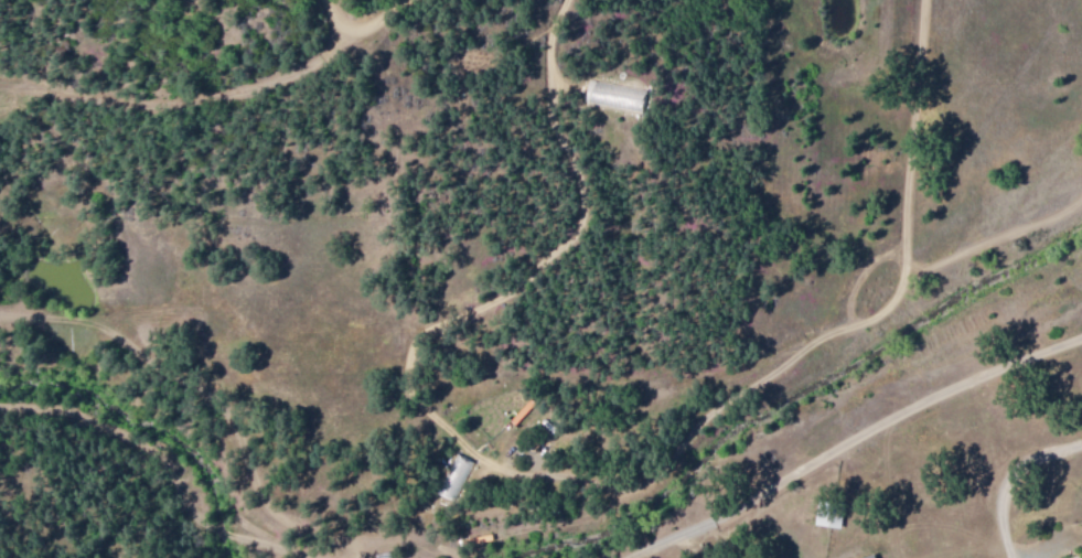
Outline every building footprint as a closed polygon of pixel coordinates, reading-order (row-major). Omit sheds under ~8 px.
[(840,529),(844,505),(818,500),(814,525),(840,529)]
